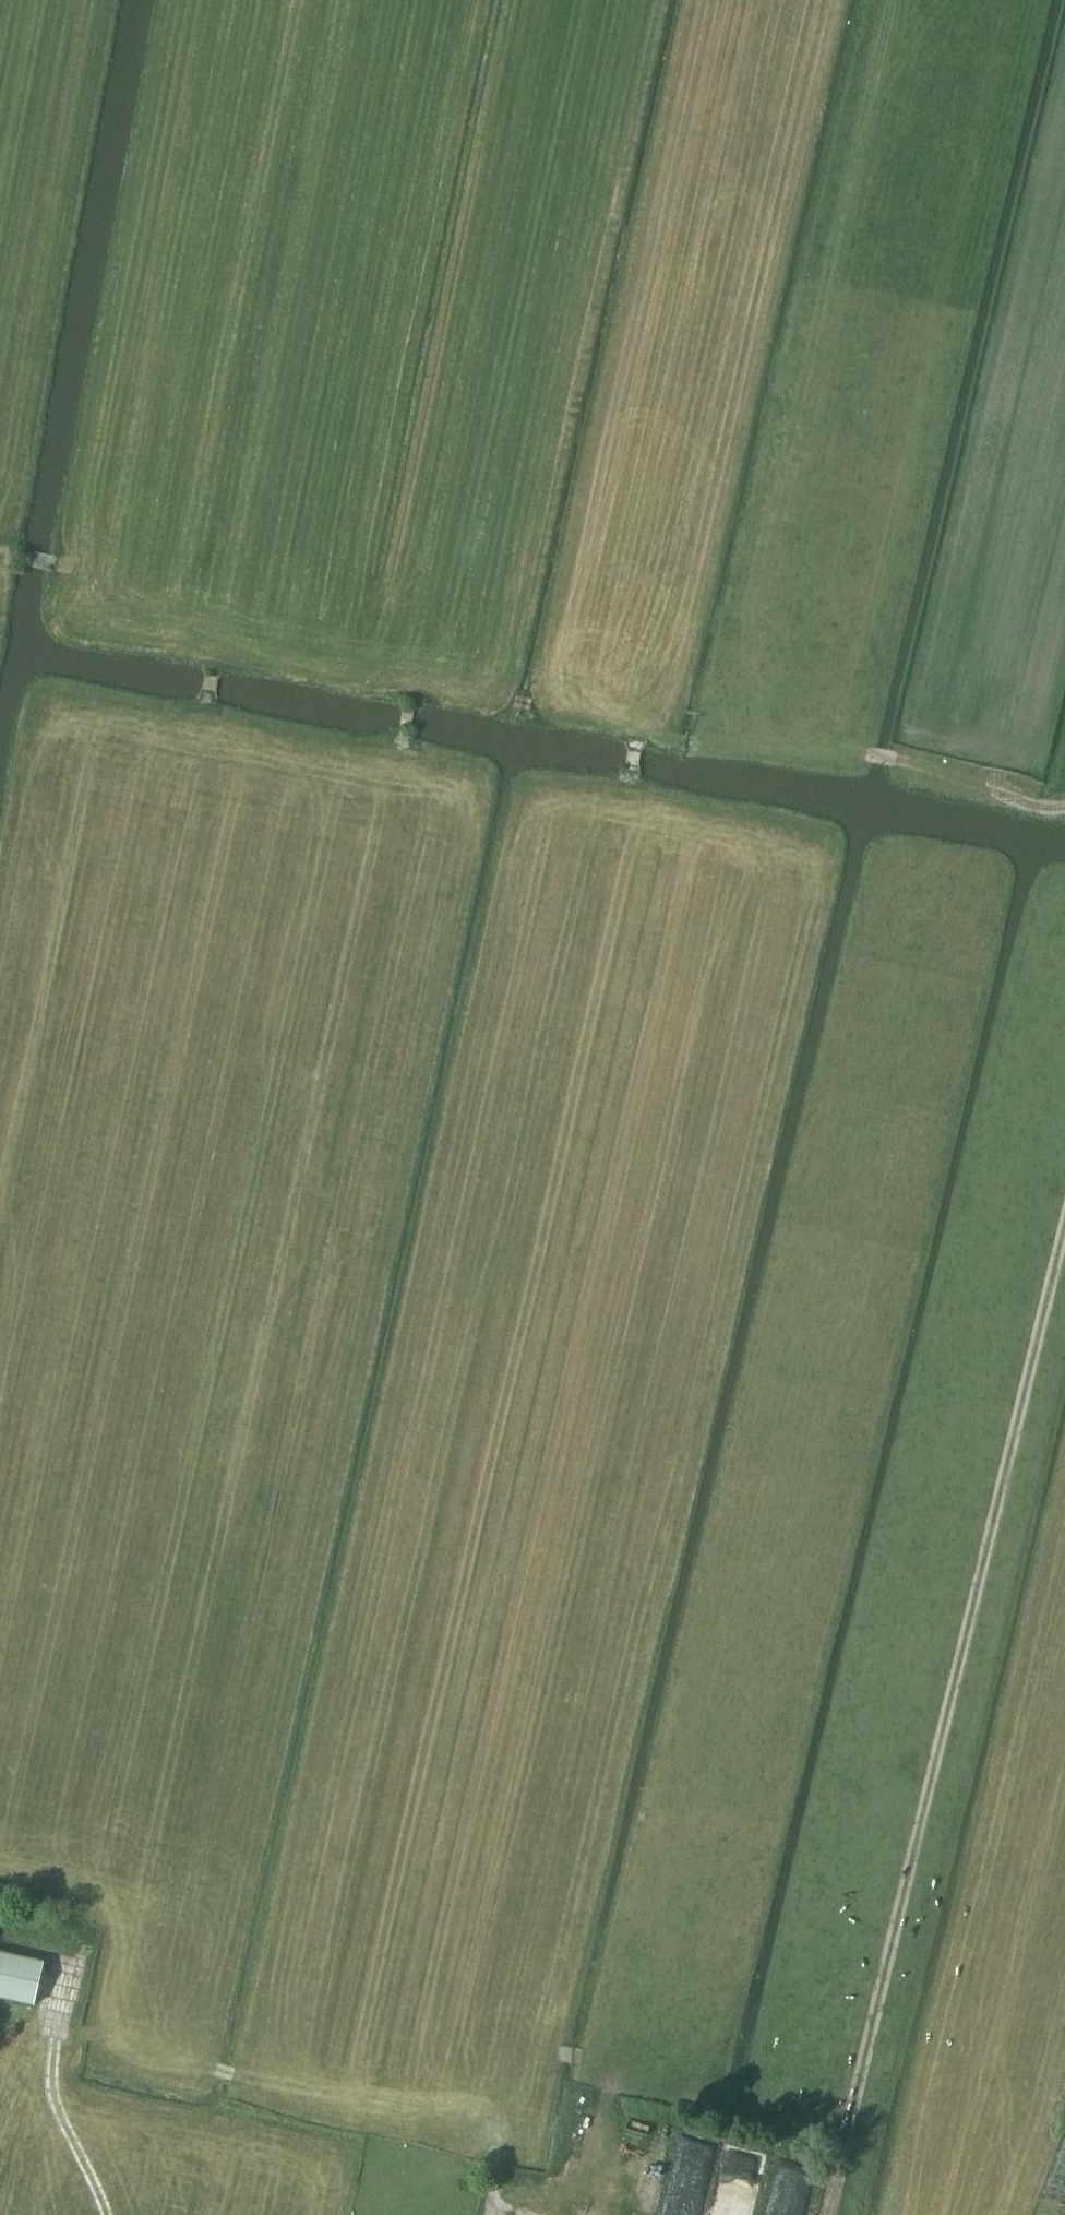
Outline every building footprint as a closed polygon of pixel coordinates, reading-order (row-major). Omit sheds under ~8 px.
[(34,2007),(44,1964),(0,1954),(0,1999),(34,2007)]
